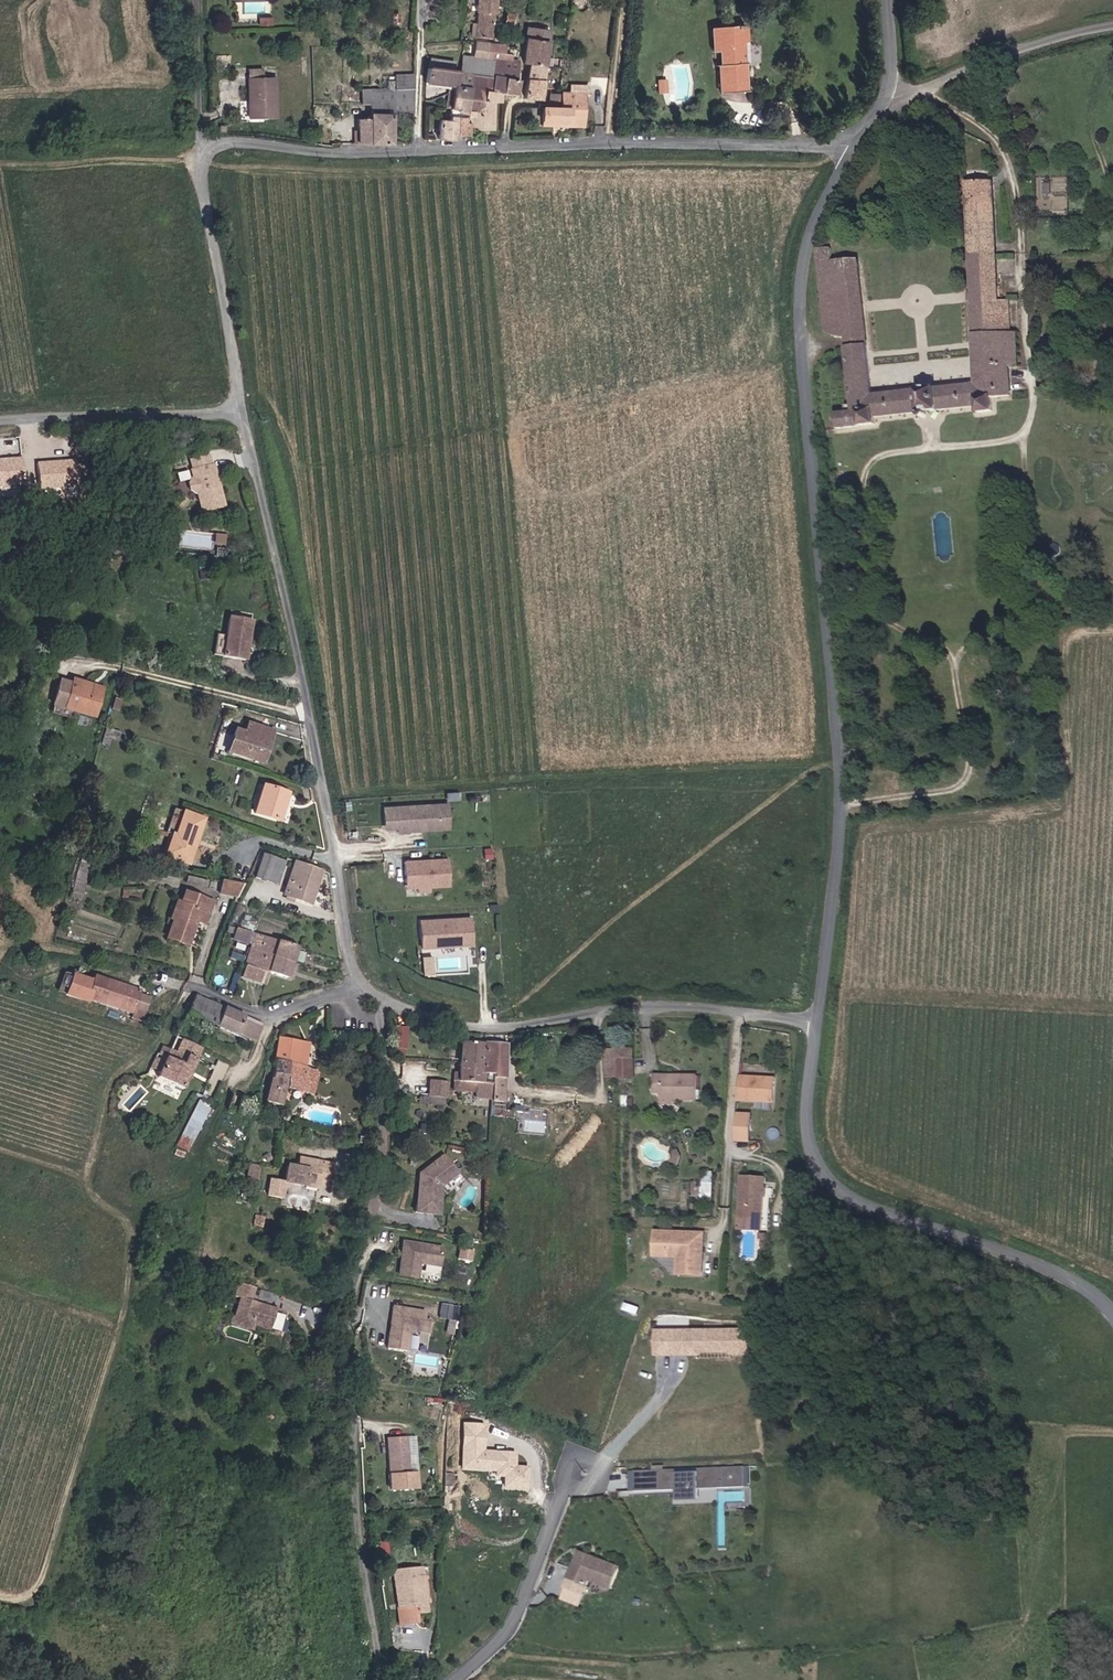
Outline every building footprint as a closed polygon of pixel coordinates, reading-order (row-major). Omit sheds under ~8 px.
[(494,0),(476,0),(476,11),(478,11),(477,25),(476,37),(491,38),(494,0)] [(545,92),(550,29),(527,27),(525,64),(527,64),(524,99),(542,101),(542,92),(545,92)] [(746,92),(742,41),(746,41),(745,27),(712,30),(714,51),(720,50),(721,66),(719,66),(722,94),(746,92)] [(460,71),(428,68),(426,86),(448,88),(447,106),(451,107),(450,122),(440,121),(439,139),(458,140),(458,134),(469,135),(470,129),(495,129),(496,102),(499,103),(500,93),(517,95),(519,59),(513,58),(513,53),(506,52),(507,45),(475,43),(474,57),(461,56),(460,71)] [(277,118),(275,85),(265,86),(265,77),(262,78),(262,64),(247,64),(248,119),(277,118)] [(391,143),(391,113),(415,112),(414,74),(396,74),(397,90),(362,90),(362,102),(370,102),(371,119),(359,119),(359,143),(391,143)] [(275,85),(275,77),(265,77),(265,86),(275,85)] [(667,93),(666,80),(657,80),(658,94),(667,93)] [(588,94),(588,86),(570,85),(570,94),(584,94),(588,94)] [(583,126),(584,94),(570,94),(563,94),(562,109),(543,108),(543,125),(583,126)] [(873,416),(976,408),(976,410),(994,409),(993,397),(1014,396),(1012,367),(1021,367),(1018,331),(1013,331),(1011,299),(1002,300),(992,181),(962,183),(978,384),(872,392),(861,259),(833,261),(832,246),(817,247),(824,332),(846,337),(851,405),(844,406),(845,413),(835,414),(836,428),(874,425),(873,416)] [(226,506),(216,465),(214,465),(211,456),(193,460),(196,470),(194,470),(196,478),(194,479),(190,484),(191,490),(197,493),(199,492),(204,511),(226,506)] [(0,462),(0,490),(21,489),(19,461),(0,462)] [(81,462),(37,465),(40,492),(83,488),(81,462)] [(233,566),(234,558),(223,557),(222,565),(233,566)] [(247,661),(254,622),(231,619),(228,637),(225,658),(247,661)] [(225,658),(228,637),(219,635),(215,656),(225,658)] [(70,682),(58,679),(50,703),(95,717),(104,687),(72,677),(70,682)] [(264,763),(273,731),(245,723),(243,731),(234,728),(227,752),(264,763)] [(253,814),(279,821),(287,792),(262,785),(253,814)] [(445,829),(442,804),(433,805),(436,830),(445,829)] [(436,830),(433,805),(378,811),(380,830),(393,828),(394,835),(436,830)] [(172,834),(165,857),(190,865),(206,818),(183,811),(175,835),(172,834)] [(255,878),(277,885),(285,861),(263,854),(255,878)] [(445,859),(402,864),(404,885),(410,884),(417,889),(429,888),(448,886),(445,859)] [(311,905),(321,869),(296,861),(283,895),(311,905)] [(71,885),(81,888),(86,869),(75,866),(71,885)] [(239,885),(219,881),(217,895),(235,897),(239,885)] [(168,921),(171,921),(165,939),(189,947),(196,922),(205,925),(213,900),(184,891),(180,901),(175,900),(168,921)] [(471,916),(420,922),(424,949),(456,945),(461,939),(468,938),(466,926),(472,925),(471,916)] [(474,943),(472,925),(466,926),(468,938),(461,939),(456,945),(474,943)] [(245,943),(249,933),(235,928),(232,939),(245,943)] [(297,945),(255,933),(242,976),(265,983),(269,971),(292,978),(296,965),(291,963),(297,945)] [(423,956),(422,973),(432,973),(432,956),(423,956)] [(88,999),(134,1012),(133,1018),(144,1021),(151,997),(141,994),(142,989),(95,975),(88,999)] [(263,1025),(193,994),(185,1012),(255,1042),(263,1025)] [(385,1046),(404,1048),(406,1026),(386,1024),(385,1046)] [(282,1102),(285,1086),(314,1092),(319,1070),(306,1067),(311,1043),(278,1036),(270,1073),(267,1072),(262,1098),(282,1102)] [(504,1099),(506,1042),(460,1040),(459,1066),(454,1065),(453,1097),(504,1099)] [(634,1075),(634,1046),(607,1046),(607,1074),(634,1075)] [(182,1088),(196,1059),(185,1054),(181,1064),(164,1056),(155,1076),(182,1088)] [(655,1073),(654,1095),(670,1095),(699,1096),(700,1075),(655,1073)] [(758,1100),(776,1101),(777,1079),(742,1077),(741,1099),(758,1100)] [(422,1082),(421,1095),(446,1096),(447,1081),(430,1080),(430,1082),(422,1082)] [(190,1150),(212,1104),(199,1098),(177,1144),(190,1150)] [(752,1116),(739,1115),(738,1141),(751,1141),(752,1116)] [(455,1172),(440,1156),(418,1176),(416,1214),(438,1215),(440,1186),(455,1172)] [(325,1186),(330,1163),(298,1157),(296,1166),(286,1165),(283,1180),(270,1178),(267,1195),(281,1197),(283,1187),(284,1186),(286,1186),(288,1184),(289,1183),(303,1185),(315,1188),(316,1185),(325,1186)] [(255,1180),(257,1166),(249,1165),(247,1179),(255,1180)] [(703,1170),(702,1199),(714,1199),(715,1170),(703,1170)] [(763,1218),(766,1177),(742,1175),(739,1216),(763,1218)] [(652,1259),(675,1260),(674,1276),(702,1277),(702,1261),(703,1233),(653,1231),(652,1259)] [(440,1248),(402,1243),(397,1276),(415,1278),(417,1263),(438,1266),(440,1248)] [(477,1251),(464,1249),(462,1260),(476,1262),(477,1251)] [(251,1299),(255,1286),(238,1281),(233,1295),(239,1296),(232,1317),(254,1324),(269,1328),(275,1307),(264,1303),(263,1306),(250,1302),(251,1299)] [(445,1302),(442,1315),(456,1318),(459,1305),(445,1302)] [(426,1311),(393,1306),(387,1348),(407,1351),(410,1329),(429,1332),(431,1320),(425,1319),(426,1311)] [(232,1317),(230,1316),(229,1321),(252,1328),(254,1324),(232,1317)] [(749,1351),(749,1327),(684,1328),(684,1351),(697,1351),(697,1346),(730,1345),(730,1351),(749,1351)] [(675,1351),(675,1328),(655,1328),(655,1352),(675,1351)] [(684,1351),(684,1328),(675,1328),(675,1351),(684,1351)] [(730,1351),(730,1345),(697,1346),(697,1351),(697,1357),(730,1357),(730,1351)] [(516,1454),(484,1452),(486,1425),(461,1424),(457,1471),(482,1472),(482,1471),(494,1472),(494,1477),(502,1478),(501,1488),(528,1489),(529,1467),(515,1466),(516,1454)] [(410,1470),(408,1435),(387,1437),(390,1488),(418,1486),(417,1469),(410,1470)] [(742,1466),(633,1472),(634,1492),(743,1487),(742,1466)] [(618,1565),(578,1550),(568,1577),(586,1584),(589,1578),(610,1586),(618,1565)] [(425,1576),(398,1576),(399,1625),(410,1624),(410,1621),(409,1613),(425,1612),(425,1576)] [(610,1586),(589,1578),(586,1584),(568,1577),(564,1585),(586,1593),(610,1589),(610,1586)] [(410,1621),(425,1621),(425,1612),(409,1613),(410,1621)]
